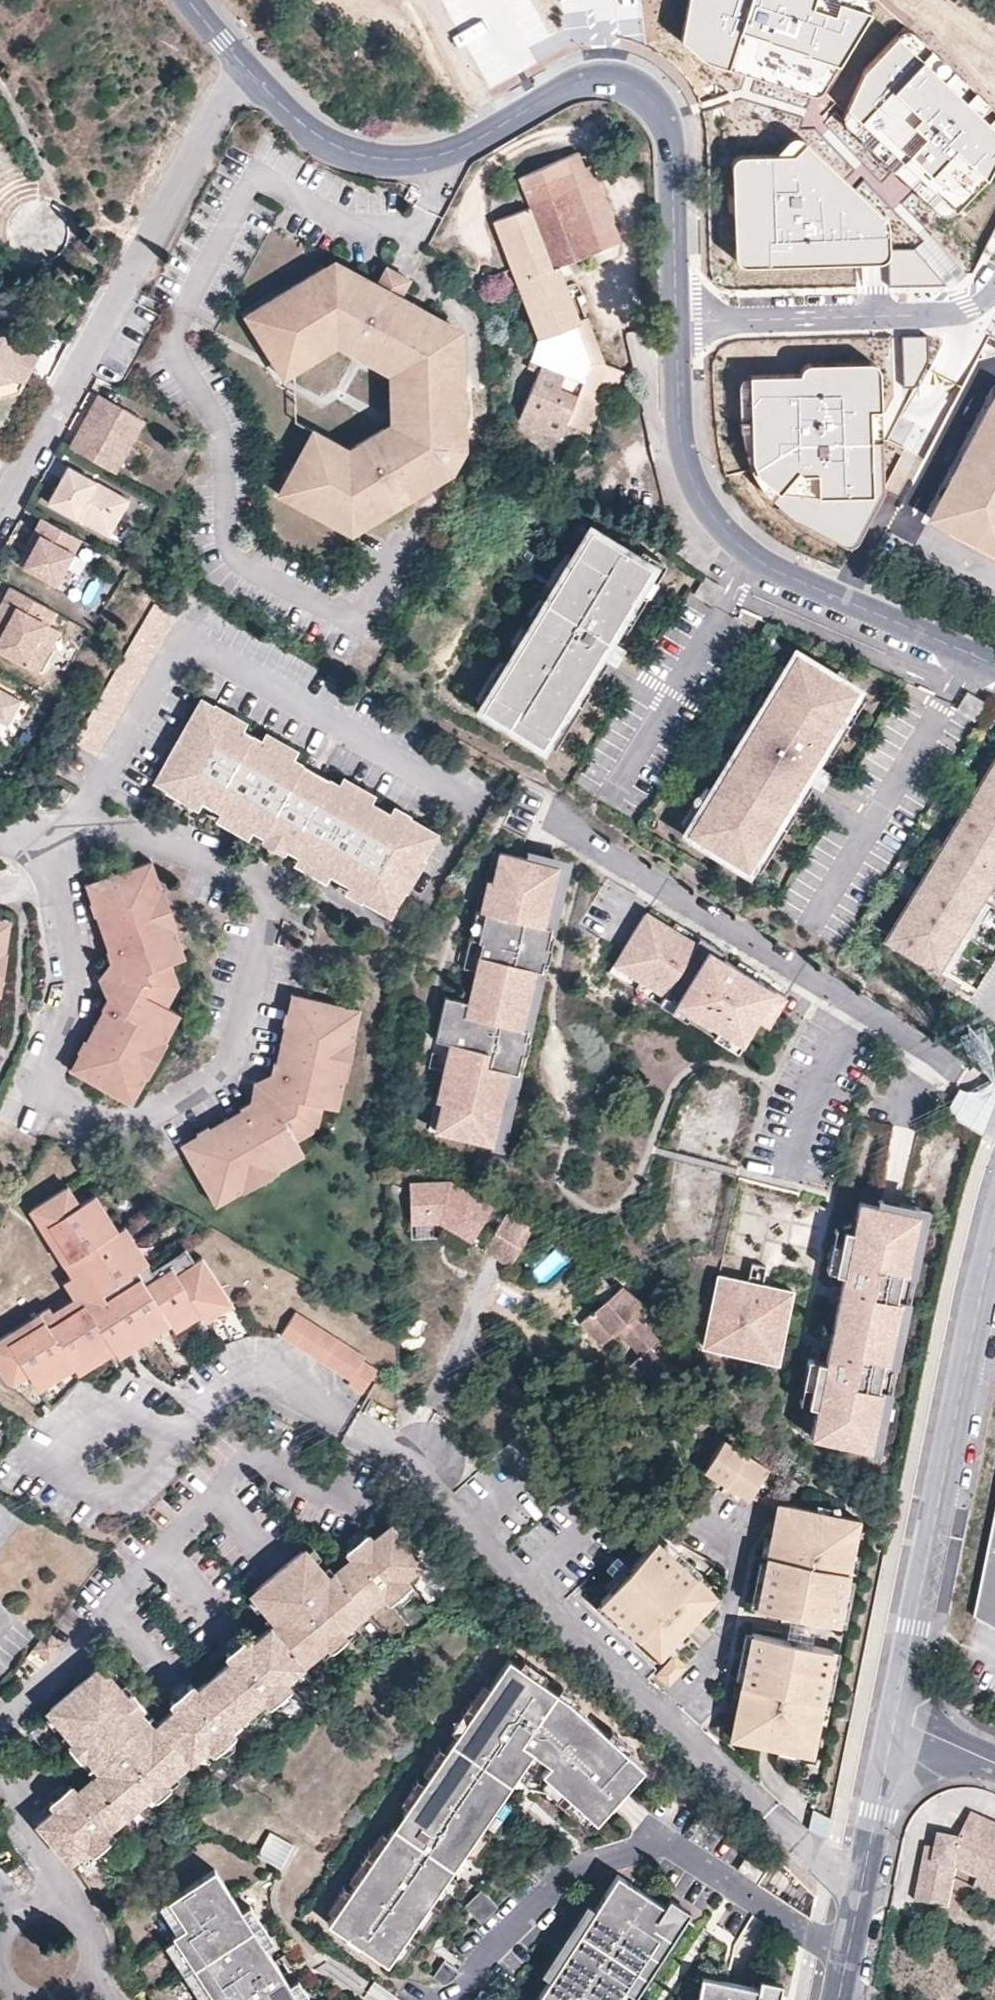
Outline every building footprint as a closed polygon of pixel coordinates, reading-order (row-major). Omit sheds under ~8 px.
[(686,41),(713,64),(731,70),(816,95),(822,95),(826,93),(875,15),(876,0),(692,0),(686,41)] [(911,31),(907,30),(903,32),(899,36),(866,72),(843,116),(843,122),(935,210),(944,213),(957,211),(994,171),(994,170),(994,107),(911,31)] [(891,226),(808,145),(796,157),(743,159),(736,166),(740,261),(743,265),(750,266),(887,263),(890,261),(892,258),(892,252),(891,226)] [(496,222),(519,287),(531,282),(538,302),(526,306),(538,338),(527,369),(539,375),(520,422),(560,437),(565,424),(575,429),(589,398),(596,402),(610,368),(603,365),(587,319),(580,322),(566,286),(558,267),(567,263),(621,242),(591,167),(584,170),(579,155),(523,178),(528,192),(526,194),(531,208),(496,222)] [(890,261),(887,263),(890,289),(945,286),(915,249),(892,252),(892,258),(890,261)] [(575,282),(567,263),(558,267),(566,286),(575,282)] [(324,267),(246,316),(274,359),(302,372),(344,344),(395,372),(397,422),(353,451),(316,430),(281,496),(343,528),(360,527),(432,482),(422,467),(436,456),(450,470),(463,454),(465,450),(446,444),(445,427),(464,427),(463,395),(462,341),(452,325),(405,299),(380,286),(345,266),(324,267)] [(385,277),(380,286),(405,299),(410,290),(385,277)] [(519,287),(526,306),(538,302),(531,282),(519,287)] [(5,332),(0,334),(37,354),(39,350),(5,332)] [(0,334),(0,379),(18,373),(28,379),(40,356),(37,354),(0,334)] [(927,335),(902,335),(903,386),(915,386),(928,362),(927,335)] [(884,371),(877,364),(813,366),(809,369),(805,372),(804,377),(753,379),(744,381),(741,385),(739,395),(740,420),(746,455),(752,471),(764,493),(775,503),(784,496),(823,497),(877,494),(873,410),(886,410),(884,371)] [(18,373),(0,379),(0,391),(1,394),(23,388),(28,379),(18,373)] [(92,420),(105,396),(100,393),(87,418),(92,420)] [(146,419),(105,396),(92,420),(87,418),(71,448),(117,473),(146,419)] [(603,404),(596,402),(589,398),(575,429),(590,435),(603,404)] [(988,409),(929,519),(994,554),(994,409),(988,409)] [(465,450),(464,427),(445,427),(446,444),(465,450)] [(432,482),(450,470),(436,456),(422,467),(432,482)] [(70,468),(63,482),(68,485),(64,492),(58,489),(50,505),(113,537),(132,500),(70,468)] [(63,482),(58,489),(64,492),(68,485),(63,482)] [(24,568),(49,522),(43,518),(18,564),(24,568)] [(77,537),(49,522),(24,568),(58,586),(76,554),(70,551),(77,537)] [(608,639),(653,566),(593,529),(579,553),(557,588),(549,602),(539,618),(510,665),(485,704),(511,720),(519,725),(545,741),(598,655),(608,639)] [(83,540),(77,537),(70,551),(76,554),(83,540)] [(688,548),(672,540),(668,548),(683,556),(688,548)] [(557,588),(579,553),(570,548),(549,582),(557,588)] [(920,569),(907,562),(903,569),(916,576),(920,569)] [(13,589),(6,602),(17,608),(9,624),(0,620),(0,648),(32,666),(52,627),(50,625),(56,612),(13,589)] [(539,618),(549,602),(540,596),(530,613),(539,618)] [(52,627),(32,666),(42,670),(62,632),(52,627)] [(607,661),(617,644),(608,639),(598,655),(607,661)] [(555,746),(607,661),(598,655),(545,741),(555,746)] [(858,692),(798,655),(783,679),(762,714),(753,728),(743,744),(735,757),(725,773),(714,791),(690,830),(716,846),(724,851),(750,867),(802,782),(813,765),(858,692)] [(485,704),(510,665),(501,659),(477,699),(485,704)] [(762,714),(783,679),(775,674),(753,709),(762,714)] [(9,728),(22,703),(0,691),(0,723),(9,728)] [(263,741),(260,739),(243,730),(212,712),(216,707),(202,699),(155,782),(169,789),(172,783),(203,801),(222,812),(223,813),(253,830),(267,838),(286,849),(300,857),(331,874),(351,886),(367,895),(364,901),(391,917),(406,890),(401,887),(418,856),(424,860),(439,833),(411,817),(408,823),(392,814),(372,803),(341,785),(330,779),(325,787),(301,773),(305,765),(294,759),(263,741)] [(232,713),(216,707),(212,712),(243,730),(246,724),(232,713)] [(519,725),(511,720),(509,724),(517,729),(519,725)] [(743,744),(753,728),(745,722),(735,739),(743,744)] [(263,741),(294,759),(297,753),(283,742),(266,736),(263,741)] [(812,787),(822,771),(813,765),(802,782),(812,787)] [(994,881),(994,765),(990,774),(887,940),(940,972),(937,978),(957,990),(961,984),(948,976),(990,909),(981,904),(994,881)] [(344,780),(341,785),(372,803),(375,797),(361,786),(344,780)] [(759,873),(812,787),(802,782),(750,867),(759,873)] [(203,801),(172,783),(169,789),(183,800),(200,807),(203,801)] [(690,830),(714,791),(706,785),(681,825),(690,830)] [(395,809),(392,814),(408,823),(411,817),(412,815),(395,809)] [(233,829),(250,836),(253,830),(223,813),(220,818),(233,829)] [(272,851),(283,855),(286,849),(267,838),(264,844),(272,851)] [(724,851),(716,846),(713,850),(721,855),(724,851)] [(426,1132),(502,1150),(570,869),(497,851),(492,850),(485,882),(478,913),(457,1001),(442,998),(432,1041),(447,1045),(440,1073),(433,1102),(426,1132)] [(424,860),(418,856),(401,887),(406,890),(424,860)] [(152,857),(93,878),(128,977),(100,1029),(76,1070),(133,1101),(183,1011),(170,1004),(181,983),(173,960),(188,954),(152,857)] [(331,874),(300,857),(297,863),(311,874),(328,880),(331,874)] [(70,1067),(76,1070),(100,1029),(128,977),(93,878),(85,880),(93,899),(90,901),(94,913),(97,911),(110,948),(107,949),(111,960),(113,958),(120,978),(111,994),(108,993),(102,1005),(105,1006),(87,1039),(84,1037),(78,1048),(80,1050),(70,1067)] [(367,895),(351,886),(348,892),(362,903),(364,901),(367,895)] [(3,915),(0,933),(0,987),(11,916),(3,915)] [(766,1028),(783,999),(756,982),(755,981),(753,983),(732,971),(733,968),(721,961),(709,954),(712,949),(697,939),(692,947),(668,932),(670,930),(643,915),(612,966),(663,997),(660,1002),(712,1034),(715,1029),(740,1044),(754,1021),(766,1028)] [(697,939),(673,925),(670,930),(668,932),(692,947),(697,939)] [(724,956),(712,949),(709,954),(721,961),(724,956)] [(759,977),(736,963),(733,968),(732,971),(753,983),(755,981),(756,982),(759,977)] [(663,997),(612,966),(608,974),(659,1005),(660,1002),(663,997)] [(302,993),(295,992),(291,1011),(288,1010),(284,1024),(288,1026),(280,1060),(277,1060),(274,1073),(277,1073),(272,1095),(256,1104),(254,1101),(243,1106),(245,1111),(212,1130),(210,1126),(198,1132),(200,1136),(182,1145),(186,1150),(262,1107),(278,1096),(287,1060),(302,993)] [(364,1007),(302,993),(287,1060),(278,1096),(262,1107),(186,1150),(215,1205),(232,1194),(258,1179),(304,1154),(298,1140),(321,1127),(326,1104),(341,1108),(364,1007)] [(740,1044),(715,1029),(712,1034),(711,1036),(736,1052),(740,1044)] [(994,1084),(994,1070),(963,1061),(946,1116),(982,1126),(994,1084)] [(488,1209),(447,1182),(407,1181),(406,1220),(435,1220),(467,1242),(488,1209)] [(79,1205),(67,1187),(60,1192),(72,1210),(79,1205)] [(141,1267),(118,1231),(111,1236),(87,1200),(79,1205),(72,1210),(60,1192),(29,1212),(46,1238),(53,1234),(72,1264),(77,1261),(80,1267),(82,1265),(101,1294),(116,1285),(141,1267)] [(118,1231),(94,1196),(87,1200),(111,1236),(118,1231)] [(872,1453),(923,1219),(855,1204),(849,1234),(840,1232),(831,1276),(839,1277),(833,1304),(820,1365),(811,1363),(802,1407),(810,1409),(804,1439),(872,1453)] [(506,1215),(484,1252),(508,1267),(531,1229),(506,1215)] [(148,1263),(124,1227),(118,1231),(141,1267),(148,1263)] [(186,1248),(151,1270),(146,1274),(150,1281),(174,1265),(179,1272),(195,1261),(186,1248)] [(228,1296),(202,1256),(195,1261),(179,1272),(174,1265),(150,1281),(146,1274),(118,1292),(105,1301),(131,1341),(167,1317),(172,1324),(197,1307),(202,1314),(228,1296)] [(776,1355),(788,1292),(758,1286),(762,1268),(748,1265),(744,1283),(714,1277),(702,1341),(776,1355)] [(627,1280),(616,1270),(592,1299),(616,1318),(642,1287),(630,1276),(627,1280)] [(233,1303),(228,1296),(202,1314),(206,1321),(233,1303)] [(654,1315),(635,1300),(620,1317),(639,1332),(654,1315)] [(197,1307),(172,1324),(176,1331),(202,1314),(197,1307)] [(88,1312),(54,1334),(42,1315),(34,1320),(39,1327),(17,1341),(12,1334),(0,1342),(0,1371),(6,1381),(24,1369),(28,1376),(34,1385),(70,1361),(75,1368),(110,1345),(88,1312)] [(365,1356),(295,1312),(280,1335),(350,1380),(348,1384),(362,1393),(377,1370),(363,1361),(365,1356)] [(167,1317),(131,1341),(135,1347),(172,1324),(167,1317)] [(39,1327),(34,1320),(12,1334),(17,1341),(39,1327)] [(776,1355),(702,1341),(700,1350),(774,1364),(776,1355)] [(110,1345),(75,1368),(79,1375),(114,1352),(110,1345)] [(70,1361),(34,1385),(39,1391),(75,1368),(70,1361)] [(24,1369),(6,1381),(11,1388),(28,1376),(24,1369)] [(757,1501),(775,1473),(732,1445),(713,1472),(757,1501)] [(872,1505),(884,1508),(888,1491),(876,1488),(872,1505)] [(768,1611),(791,1508),(785,1507),(762,1610),(768,1611)] [(841,1627),(864,1524),(791,1508),(768,1611),(800,1618),(805,1619),(841,1627)] [(420,1559),(392,1528),(337,1576),(328,1583),(322,1575),(305,1554),(256,1595),(281,1624),(253,1649),(234,1665),(198,1696),(178,1713),(161,1727),(153,1734),(148,1729),(157,1721),(135,1698),(127,1704),(100,1673),(53,1714),(80,1745),(71,1752),(97,1782),(78,1797),(60,1813),(41,1828),(67,1859),(77,1850),(84,1858),(91,1852),(98,1861),(118,1843),(113,1837),(133,1820),(131,1819),(154,1800),(160,1807),(174,1794),(168,1788),(192,1767),(194,1769),(212,1753),(218,1760),(238,1743),(230,1734),(269,1703),(276,1711),(298,1693),(291,1686),(310,1670),(308,1669),(329,1650),(337,1660),(352,1647),(344,1638),(370,1616),(372,1618),(388,1603),(395,1610),(416,1592),(407,1583),(415,1576),(409,1569),(420,1559)] [(976,1622),(994,1633),(994,1528),(976,1622)] [(722,1596),(664,1543),(609,1602),(667,1656),(722,1596)] [(426,1567),(420,1559),(409,1569),(415,1576),(426,1567)] [(330,1568),(322,1575),(328,1583),(337,1576),(330,1568)] [(812,1647),(817,1622),(805,1619),(800,1618),(792,1616),(787,1641),(812,1647)] [(742,1740),(765,1636),(757,1634),(734,1738),(742,1740)] [(814,1756),(836,1652),(812,1647),(787,1641),(765,1636),(742,1740),(814,1756)] [(228,1657),(234,1665),(253,1649),(248,1642),(228,1657)] [(41,1676),(51,1663),(37,1652),(27,1663),(41,1676)] [(509,1659),(328,1923),(388,1964),(533,1752),(550,1764),(542,1773),(596,1821),(644,1767),(569,1700),(509,1659)] [(675,1685),(691,1668),(681,1659),(666,1676),(675,1685)] [(172,1706),(178,1713),(198,1696),(192,1689),(172,1706)] [(161,1727),(157,1721),(148,1729),(153,1734),(161,1727)] [(53,1806),(60,1813),(78,1797),(72,1790),(53,1806)] [(994,1882),(994,1819),(974,1809),(964,1836),(953,1834),(951,1848),(941,1846),(931,1844),(920,1899),(953,1906),(961,1865),(994,1882)] [(267,1829),(254,1854),(281,1867),(293,1843),(267,1829)] [(941,1846),(951,1848),(953,1834),(943,1832),(941,1846)] [(74,1867),(84,1858),(77,1850),(67,1859),(74,1867)] [(529,1999),(630,1999),(624,1997),(680,1908),(614,1866),(529,1999)] [(215,1870),(146,1914),(202,1999),(300,1999),(289,1984),(265,1946),(242,1911),(215,1870)] [(273,1940),(250,1906),(242,1911),(265,1946),(273,1940)] [(934,1947),(911,1996),(918,1999),(938,1999),(959,1954),(936,1943),(934,1947)] [(778,1985),(699,1969),(693,1999),(775,1999),(778,1985)] [(298,1979),(289,1984),(300,1999),(302,1999),(309,1996),(298,1979)]
